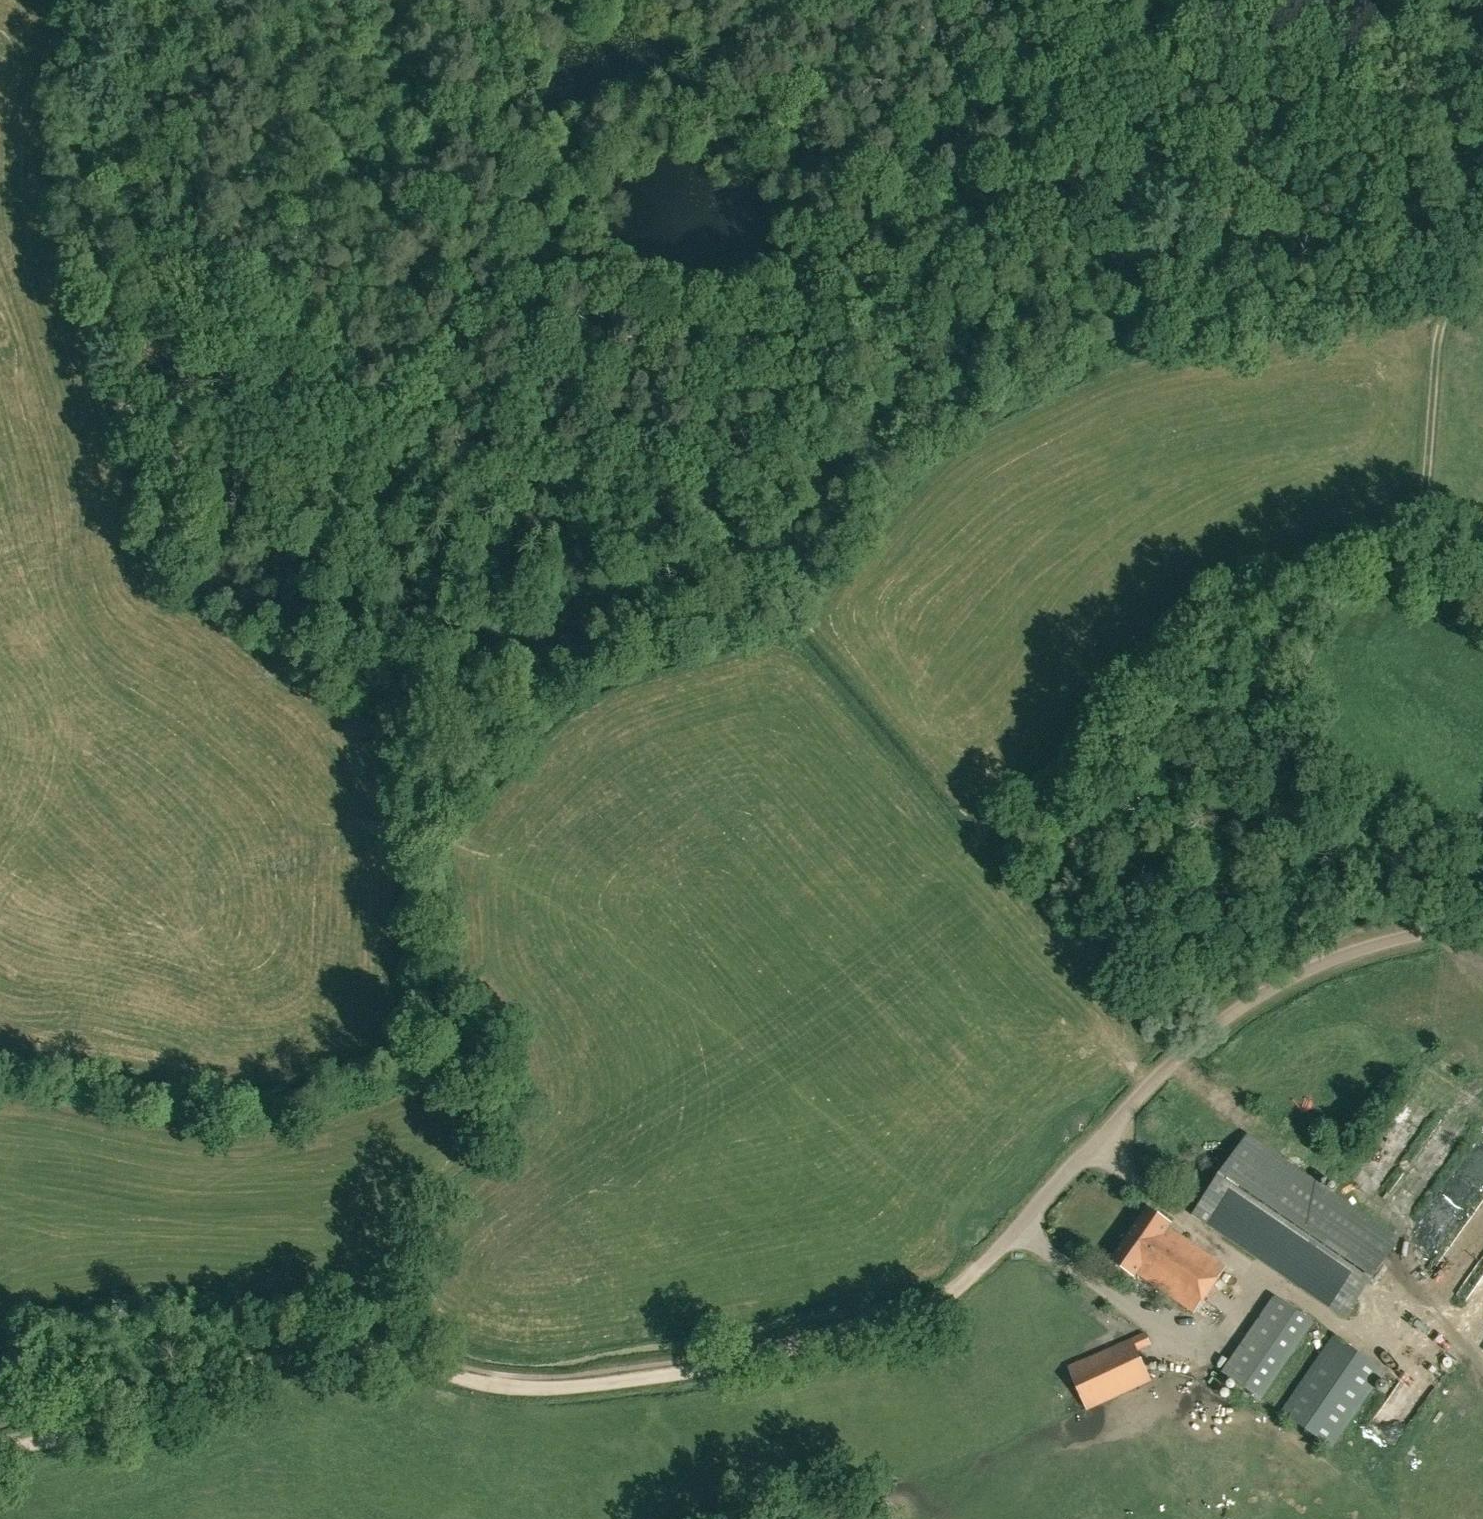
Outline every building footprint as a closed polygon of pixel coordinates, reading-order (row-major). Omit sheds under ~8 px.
[(1181,1001),(1174,996),(1169,1002),(1176,1007),(1181,1001)] [(1345,1318),(1399,1238),(1248,1135),(1194,1215),(1345,1318)] [(1227,1267),(1168,1226),(1170,1223),(1148,1208),(1113,1260),(1135,1275),(1137,1272),(1196,1312),(1227,1267)] [(1438,1290),(1451,1303),(1460,1293),(1448,1281),(1438,1290)] [(1229,1375),(1263,1398),(1315,1321),(1281,1298),(1229,1375)] [(1133,1337),(1134,1338),(1070,1366),(1088,1408),(1152,1379),(1150,1374),(1142,1348),(1152,1344),(1146,1331),(1133,1337)] [(1334,1447),(1387,1370),(1334,1333),(1282,1411),(1334,1447)] [(1455,1392),(1468,1377),(1460,1370),(1447,1385),(1455,1392)] [(1408,1380),(1381,1424),(1399,1435),(1426,1391),(1408,1380)]
